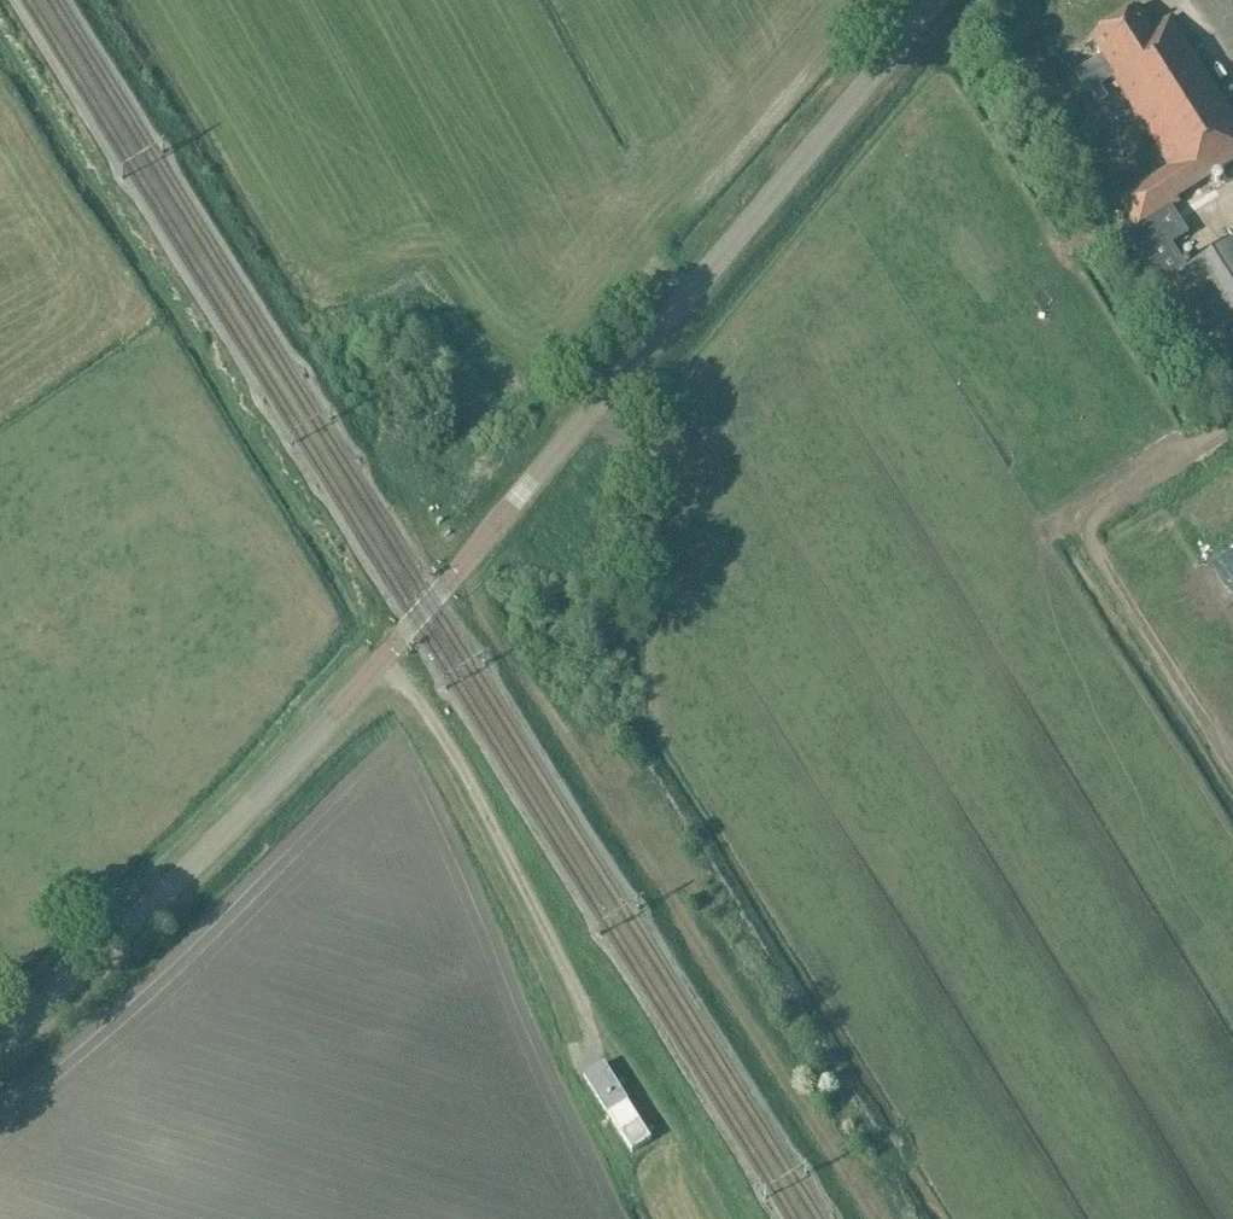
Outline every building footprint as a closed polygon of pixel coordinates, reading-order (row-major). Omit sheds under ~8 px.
[(1232,394),(1232,243),(1189,272),(1172,246),(1190,234),(1173,208),(1179,204),(1232,165),(1232,118),(1170,20),(1153,31),(1138,9),(1092,39),(1099,49),(1100,58),(1075,75),(1088,96),(1091,94),(1098,106),(1107,101),(1099,89),(1114,79),(1170,169),(1120,201),(1133,222),(1123,228),(1161,288),(1227,398),(1232,394)] [(628,1103),(604,1065),(584,1077),(608,1115),(625,1105),(628,1103)] [(625,1105),(608,1115),(609,1116),(632,1153),(652,1141),(628,1104),(628,1103),(625,1105)]
